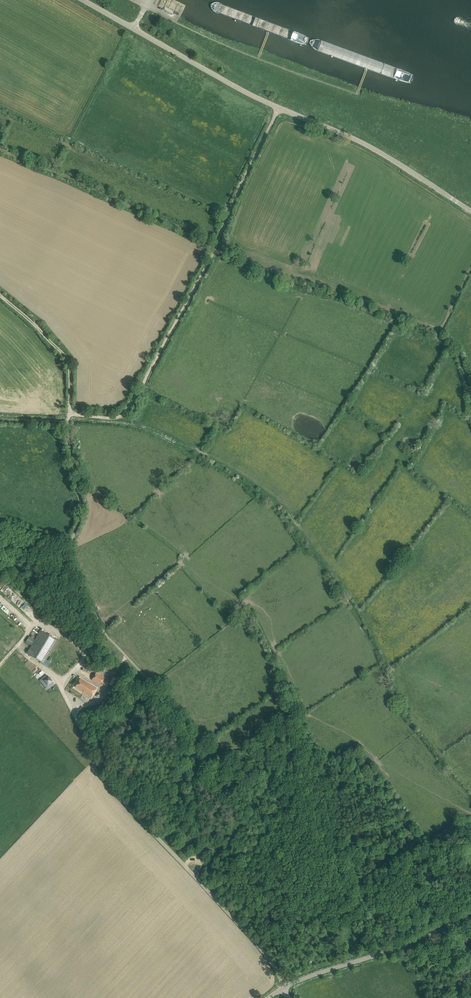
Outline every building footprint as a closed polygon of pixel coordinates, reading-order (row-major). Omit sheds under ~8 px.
[(183,5),(169,0),(166,0),(164,6),(181,12),(183,5)] [(31,615),(35,612),(24,601),(21,604),(31,615)] [(27,653),(44,663),(44,664),(58,641),(41,630),(27,653)] [(94,658),(102,665),(108,658),(100,651),(94,658)] [(92,680),(100,685),(105,678),(100,675),(101,673),(97,671),(92,680)] [(53,681),(42,674),(36,683),(47,690),(53,681)] [(110,684),(116,687),(120,681),(114,676),(110,684)] [(75,687),(91,697),(96,688),(80,679),(75,687)]
